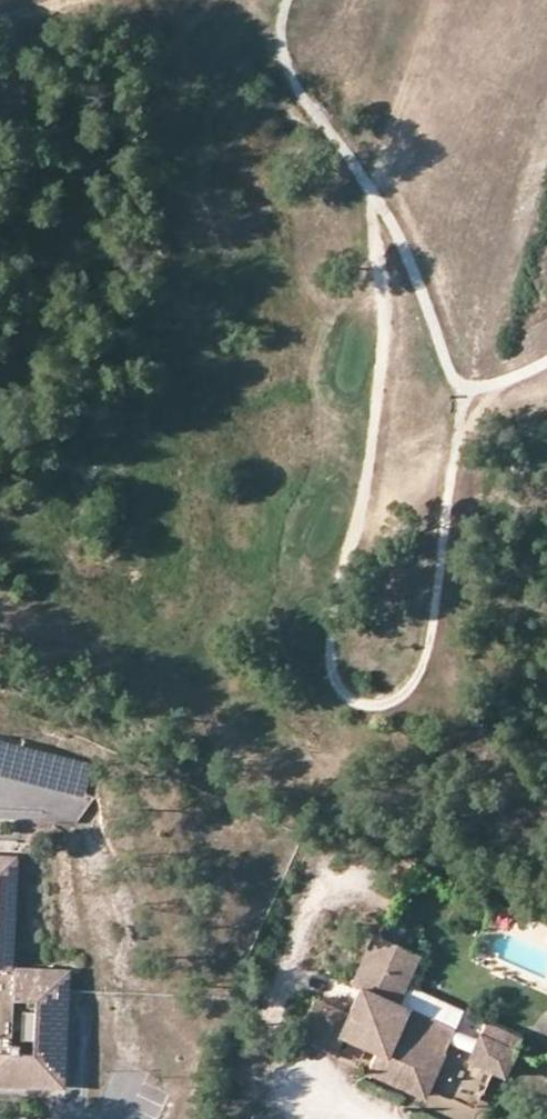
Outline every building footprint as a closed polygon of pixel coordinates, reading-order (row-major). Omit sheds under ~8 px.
[(18,859),(0,858),(0,1084),(63,1088),(70,973),(12,970),(18,859)] [(459,1079),(483,1089),(492,1068),(503,1073),(515,1047),(479,1031),(471,1048),(447,1037),(441,1051),(397,1031),(407,1009),(394,1003),(407,975),(395,969),(404,948),(372,933),(349,985),(357,988),(345,1013),(312,998),(296,1034),(335,1051),(343,1035),(375,1049),(366,1069),(422,1094),(426,1084),(452,1096),(453,1093),(459,1079)] [(417,953),(404,948),(395,969),(407,975),(417,953)] [(397,1031),(441,1051),(447,1037),(451,1028),(407,1009),(397,1031)] [(484,1021),(479,1031),(515,1047),(519,1037),(484,1021)] [(110,1069),(104,1085),(168,1109),(175,1092),(110,1069)] [(477,1103),(483,1089),(459,1079),(453,1093),(477,1103)]
